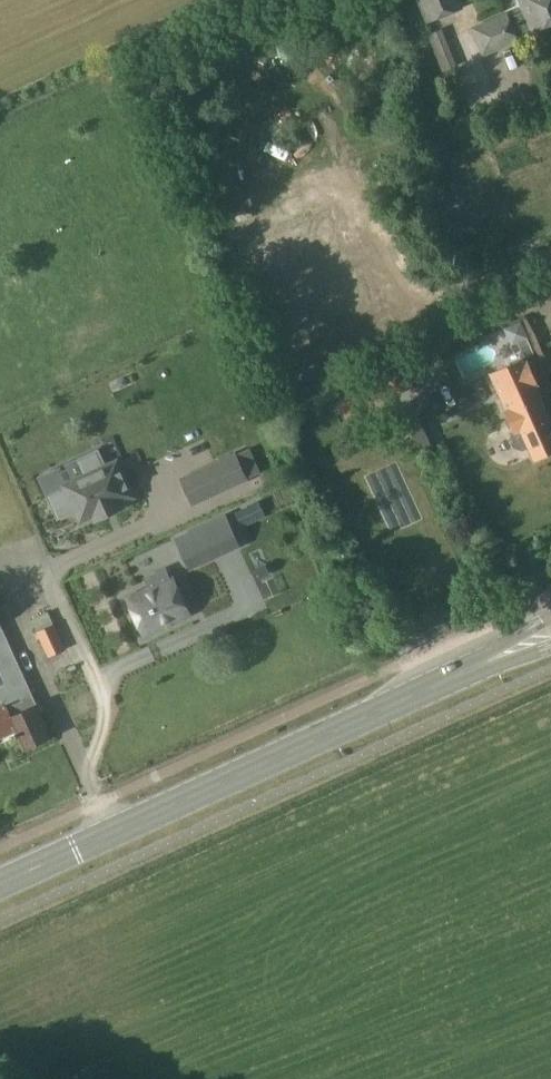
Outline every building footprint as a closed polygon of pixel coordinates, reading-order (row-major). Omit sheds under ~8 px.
[(427,21),(461,7),(458,0),(419,0),(427,21)] [(524,10),(509,15),(508,13),(474,26),(483,52),(518,38),(516,33),(531,27),(532,29),(550,22),(550,0),(520,0),(524,10)] [(456,69),(440,31),(430,36),(446,73),(456,69)] [(550,450),(550,423),(534,384),(537,382),(528,360),(524,362),(522,358),(492,372),(508,408),(504,410),(514,432),(522,429),(534,457),(550,450)] [(65,487),(48,495),(58,516),(75,509),(80,521),(93,515),(95,519),(122,506),(120,502),(133,496),(117,460),(104,466),(97,451),(78,460),(85,475),(64,485),(65,487)] [(181,479),(192,503),(246,478),(235,454),(181,479)] [(206,542),(212,555),(238,543),(225,516),(176,539),(182,552),(206,542)] [(149,588),(128,597),(144,634),(189,614),(172,577),(170,578),(165,568),(144,577),(149,588)] [(30,619),(48,656),(65,649),(48,611),(30,619)] [(5,682),(0,685),(0,698),(1,701),(0,702),(0,737),(17,730),(24,746),(50,736),(28,689),(29,688),(0,623),(0,671),(5,682)]
